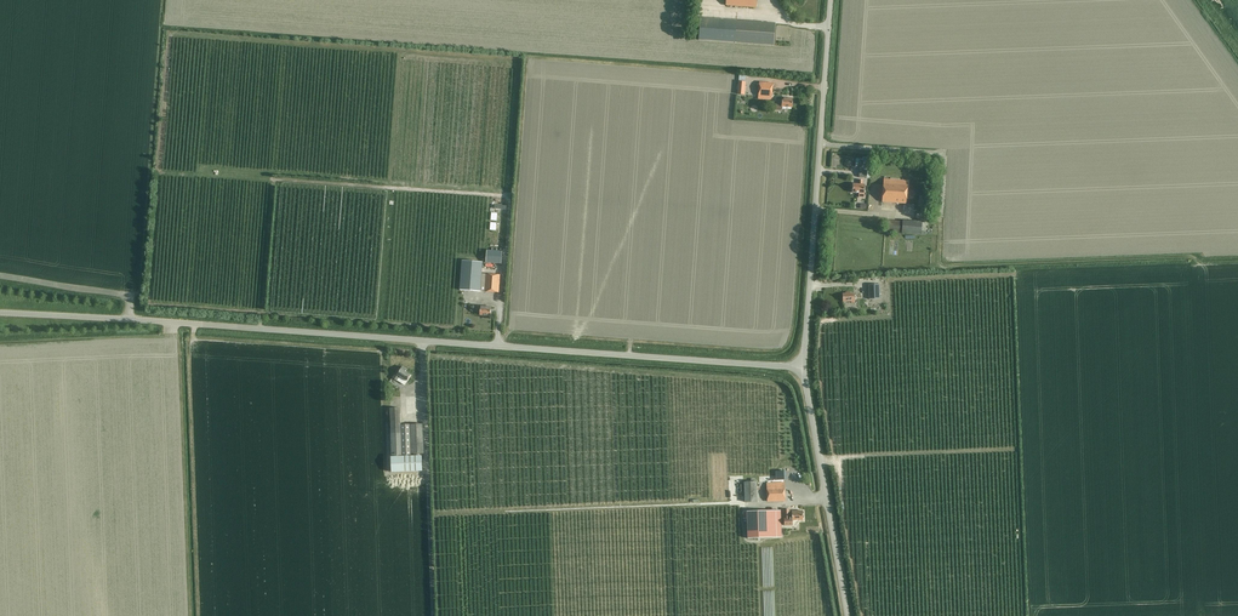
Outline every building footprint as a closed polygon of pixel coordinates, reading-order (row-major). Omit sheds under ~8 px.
[(775,24),(736,21),(700,19),(699,41),(773,46),(775,24)] [(744,95),(746,82),(738,82),(737,94),(744,95)] [(772,84),(759,83),(758,96),(771,97),(772,84)] [(777,100),(776,110),(782,111),(782,107),(792,108),(793,99),(782,98),(782,100),(777,100)] [(889,177),(884,177),(882,202),(905,203),(907,181),(889,180),(889,177)] [(858,184),(852,184),(852,192),(858,193),(858,197),(864,198),(865,185),(862,185),(862,180),(859,179),(858,184)] [(902,222),(885,220),(884,230),(901,231),(901,233),(921,234),(923,222),(902,220),(902,222)] [(492,251),(487,251),(486,263),(501,264),(502,252),(496,251),(497,249),(492,248),(492,251)] [(483,263),(462,261),(460,290),(481,292),(481,291),(486,291),(486,292),(498,292),(500,275),(482,274),(483,263)] [(878,284),(867,284),(868,299),(879,298),(878,284)] [(845,294),(842,294),(842,301),(850,301),(850,302),(854,302),(853,293),(850,293),(849,292),(845,292),(845,294)] [(491,306),(481,306),(480,316),(491,316),(491,306)] [(397,375),(395,378),(405,385),(412,376),(407,372),(409,370),(405,367),(403,370),(401,369),(396,374),(397,375)] [(392,408),(393,456),(392,456),(392,471),(423,470),(423,456),(412,456),(412,453),(424,453),(424,424),(402,424),(402,408),(392,408)] [(784,471),(776,471),(776,480),(784,480),(784,471)] [(751,482),(745,483),(745,502),(757,502),(757,482),(754,482),(754,479),(751,479),(751,482)] [(784,483),(766,483),(767,501),(784,501),(784,483)] [(792,511),(793,517),(790,517),(790,509),(784,509),(784,518),(785,518),(785,525),(793,525),(793,520),(803,520),(803,511),(792,511)] [(744,518),(747,518),(748,537),(781,537),(781,510),(743,511),(744,518)]
